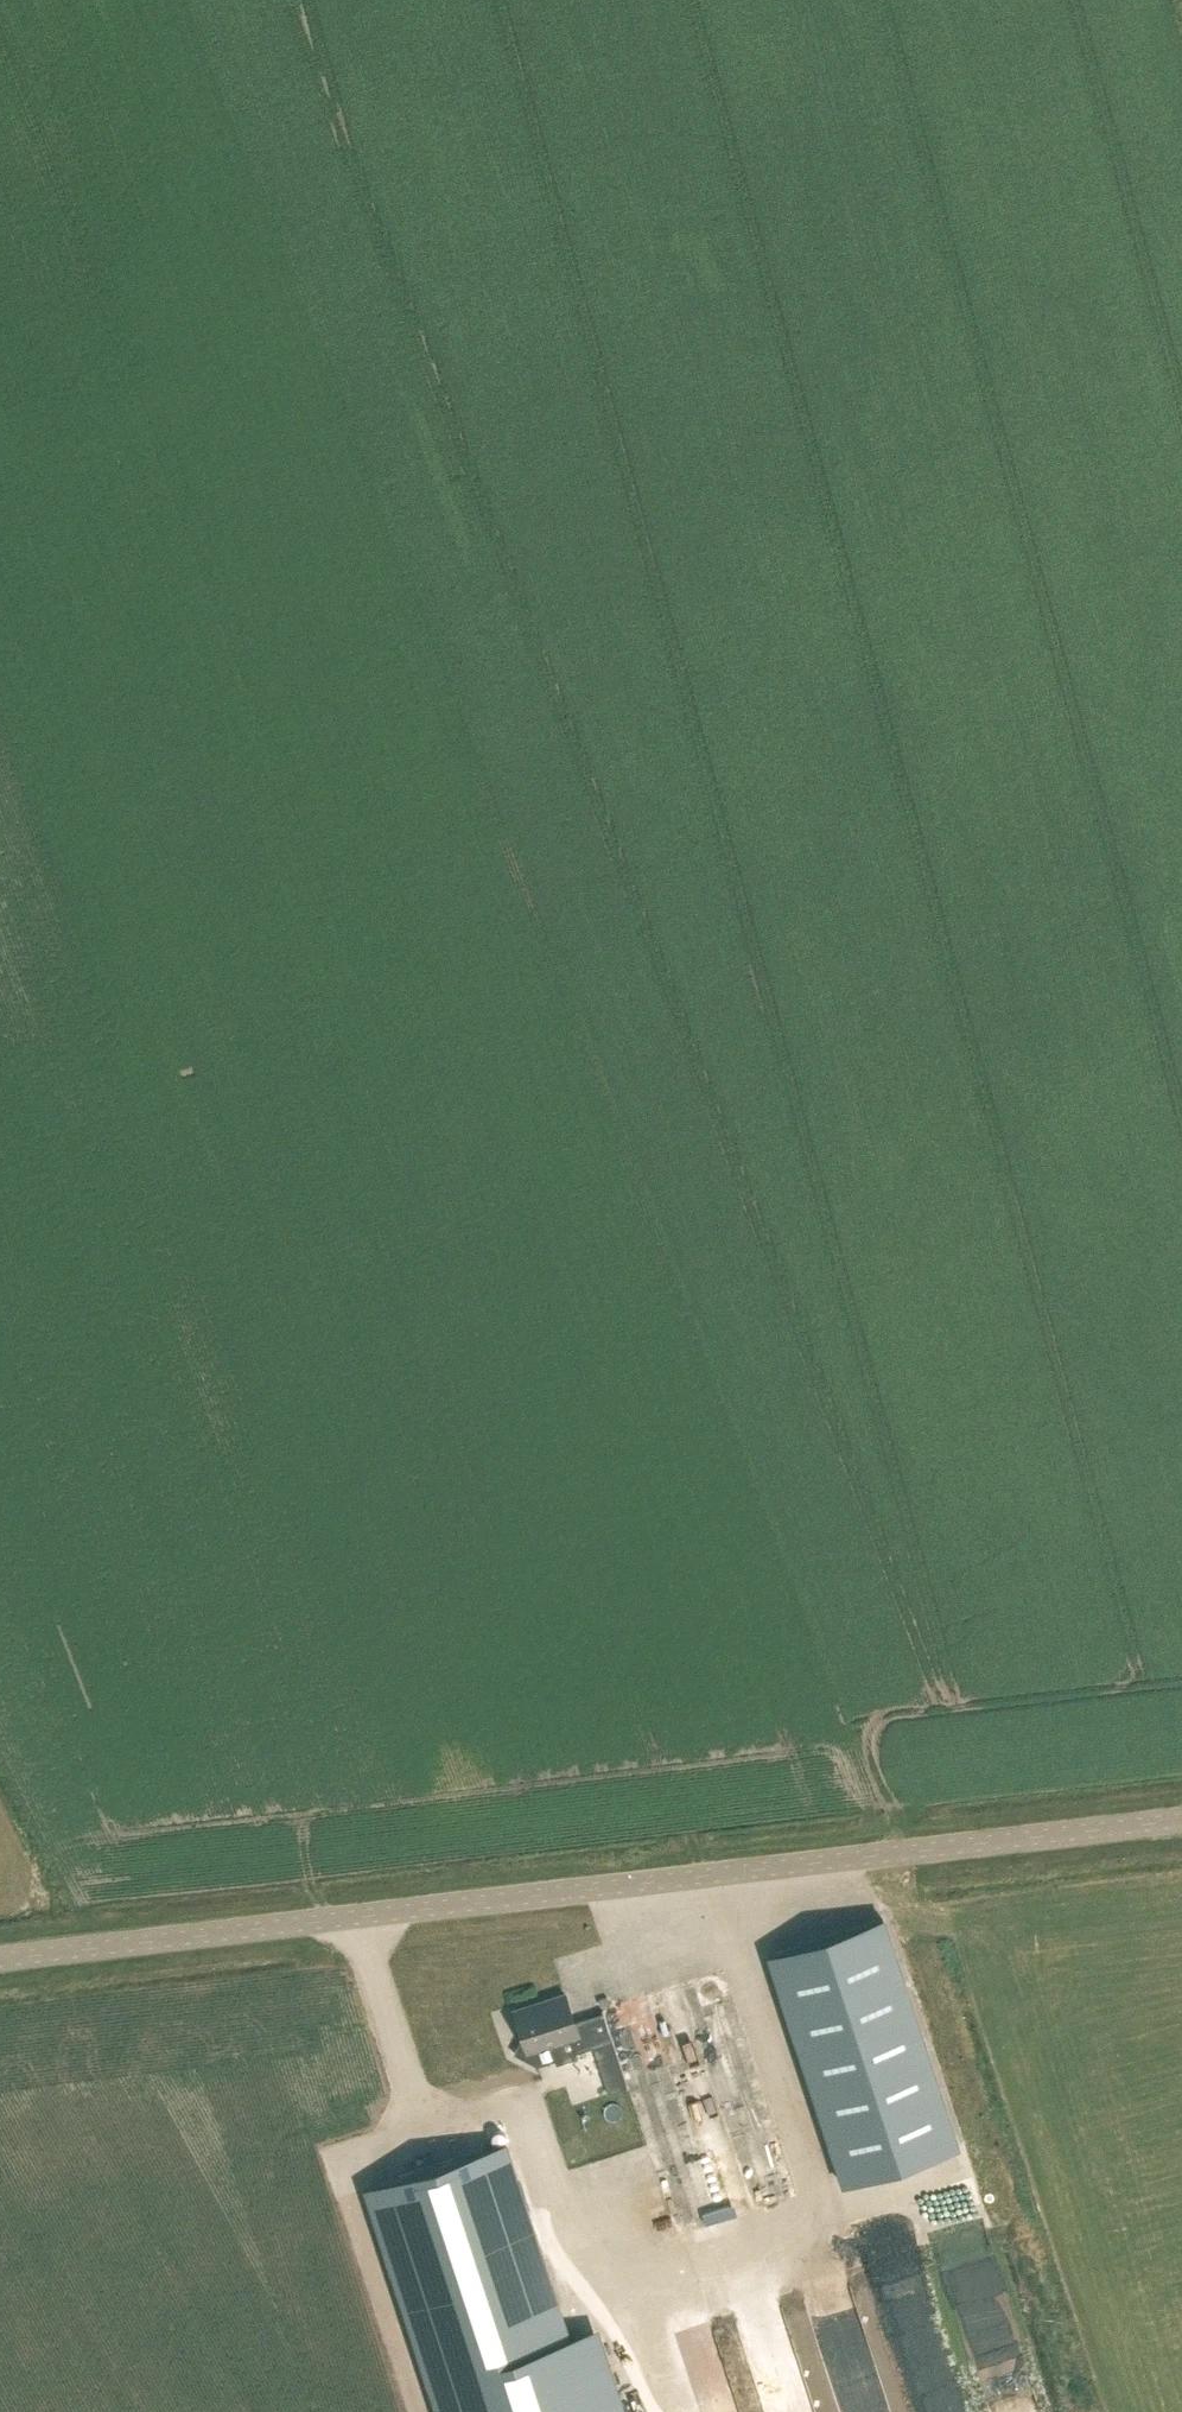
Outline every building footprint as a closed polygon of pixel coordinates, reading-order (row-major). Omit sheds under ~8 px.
[(779,1931),(796,1929),(795,1914),(777,1916),(779,1931)] [(842,2181),(955,2145),(882,1919),(769,1955),(842,2181)] [(545,1999),(546,2003),(534,2007),(530,2005),(521,2007),(519,2011),(516,2013),(524,2036),(515,2052),(538,2063),(555,2058),(556,2063),(579,2056),(577,2051),(594,2046),(609,2091),(609,2092),(609,2093),(610,2092),(625,2087),(607,2031),(654,2016),(647,1995),(600,2010),(600,2012),(574,2020),(565,1993),(545,1999)] [(593,2330),(570,2337),(506,2143),(369,2187),(442,2411),(620,2411),(593,2330)] [(648,2147),(612,2158),(616,2171),(652,2160),(648,2147)] [(833,2226),(904,2208),(896,2177),(825,2195),(833,2226)] [(679,2301),(638,2316),(644,2333),(686,2318),(679,2301)] [(847,2332),(857,2352),(870,2345),(860,2326),(847,2332)] [(646,2344),(658,2383),(676,2378),(664,2338),(646,2344)] [(789,2376),(776,2388),(790,2402),(802,2390),(789,2376)] [(709,2377),(669,2392),(676,2411),(716,2396),(709,2377)]
